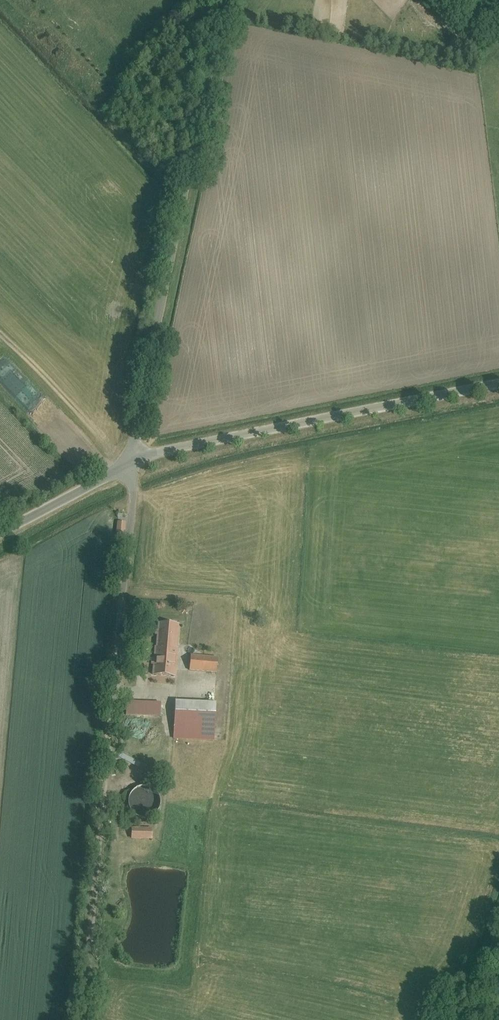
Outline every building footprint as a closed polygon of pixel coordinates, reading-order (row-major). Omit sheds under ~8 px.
[(153,626),(149,676),(172,678),(177,628),(153,626)] [(187,656),(186,673),(214,675),(215,658),(187,656)] [(125,702),(125,717),(158,717),(158,702),(125,702)] [(213,705),(173,704),(172,739),(212,740),(213,705)] [(137,788),(127,795),(126,806),(130,814),(142,819),(151,816),(156,808),(156,796),(147,788),(137,788)]
